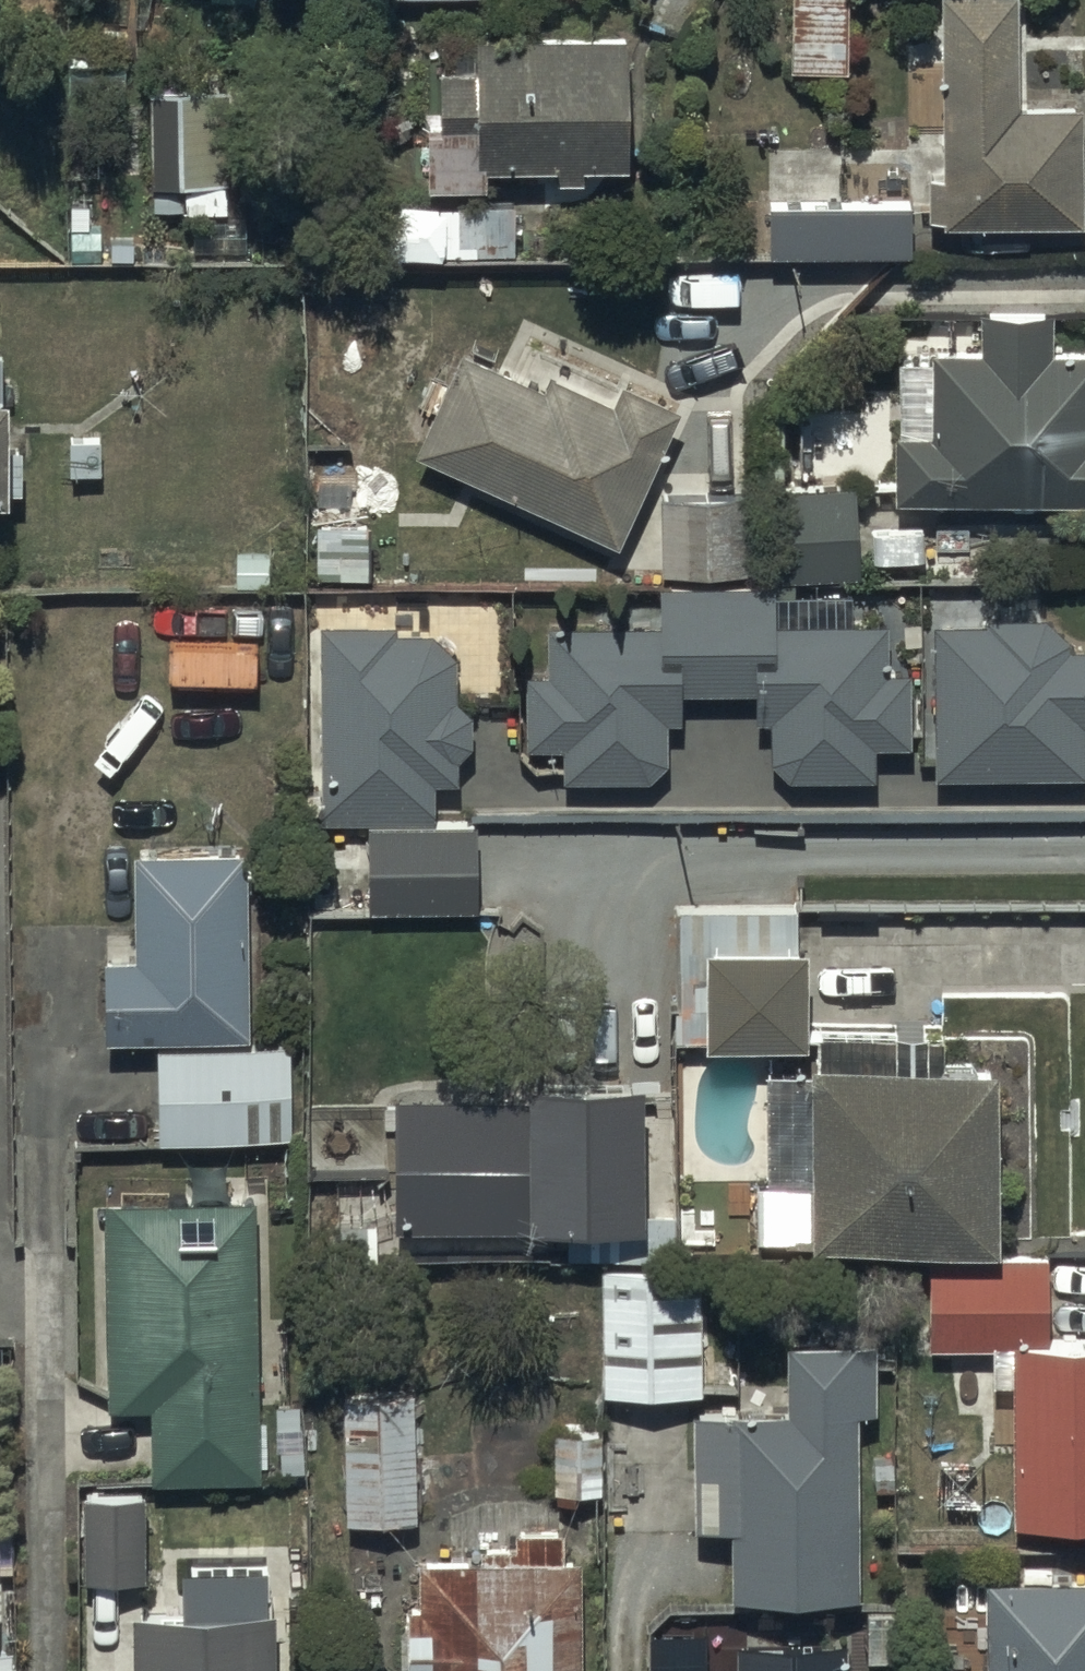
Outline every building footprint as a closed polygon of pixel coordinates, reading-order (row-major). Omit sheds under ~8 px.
[(785,70),(844,68),(842,0),(783,0),(785,70)] [(1011,0),(936,0),(937,177),(928,177),(928,220),(1077,219),(1076,106),(1012,106),(1011,0)] [(628,38),(474,38),(474,72),(437,72),(437,124),(419,124),(419,187),(493,187),(493,167),(556,167),(556,184),(584,184),(584,167),(628,167),(628,38)] [(242,211),(225,211),(225,93),(150,92),(149,254),(242,254),(242,211)] [(514,200),(390,200),(390,254),(514,254),(514,200)] [(906,212),(768,208),(766,252),(905,256),(906,212)] [(892,360),(891,500),(1084,501),(1084,353),(1048,353),(1048,314),(976,313),(976,354),(928,354),(928,360),(892,360)] [(459,352),(413,451),(619,546),(682,409),(620,380),(610,400),(553,373),(545,391),(459,352)] [(5,501),(5,492),(27,493),(28,445),(8,444),(9,398),(0,398),(0,501),(5,501)] [(850,489),(759,491),(761,577),(852,575),(850,489)] [(751,498),(661,500),(663,577),(753,576),(751,498)] [(659,626),(548,628),(550,677),(522,678),(524,750),(563,748),(564,782),(648,780),(663,764),(663,718),(684,718),(684,693),(749,693),(749,723),(770,723),(770,766),(787,783),(870,781),(870,749),(904,748),(903,678),(881,678),(880,624),(773,626),(772,584),(659,586),(659,626)] [(926,624),(929,775),(1084,772),(1084,648),(1067,650),(1066,637),(1045,621),(986,620),(986,625),(926,624)] [(396,622),(320,626),(323,914),(475,913),(474,824),(431,824),(431,779),(461,779),(461,757),(470,757),(469,706),(456,706),(455,660),(433,633),(396,635),(396,622)] [(244,1037),(243,856),(136,856),(137,959),(102,960),(102,1038),(244,1037)] [(701,1039),(702,1051),(802,1047),(798,910),(671,914),(675,1040),(701,1039)] [(805,1244),(805,1250),(993,1249),(991,1071),(969,1071),(969,1062),(938,1062),(938,1042),(815,1042),(815,1077),(764,1077),(765,1185),(748,1185),(748,1244),(805,1244)] [(290,1049),(158,1050),(159,1140),(292,1138),(290,1049)] [(394,1100),(394,1230),(635,1231),(636,1087),(520,1086),(520,1101),(394,1100)] [(254,1205),(104,1209),(109,1410),(151,1409),(153,1484),(260,1481),(254,1205)] [(930,1350),(1010,1350),(1010,1526),(1084,1526),(1084,1344),(1043,1344),(1043,1258),(930,1258),(930,1350)] [(696,1269),(597,1272),(600,1396),(700,1393),(700,1385),(713,1384),(712,1347),(698,1348),(696,1269)] [(782,1414),(692,1415),(685,1415),(687,1531),(725,1530),(726,1599),(857,1597),(855,1414),(871,1414),(870,1343),(781,1344),(782,1414)] [(415,1393),(342,1394),(345,1522),(418,1521),(415,1393)] [(597,1432),(551,1433),(552,1493),(598,1493),(597,1432)] [(134,1503),(83,1504),(84,1582),(135,1581),(134,1503)] [(419,1565),(420,1607),(402,1607),(404,1670),(577,1670),(574,1559),(553,1560),(553,1537),(502,1538),(503,1563),(419,1565)] [(272,1615),(261,1616),(260,1571),(195,1572),(195,1585),(178,1586),(179,1615),(131,1616),(133,1670),(273,1670),(272,1615)] [(984,1583),(986,1670),(1084,1670),(1084,1582),(984,1583)] [(731,1670),(835,1670),(834,1644),(730,1647),(731,1670)] [(15,1651),(0,1651),(0,1670),(15,1670),(15,1651)]
